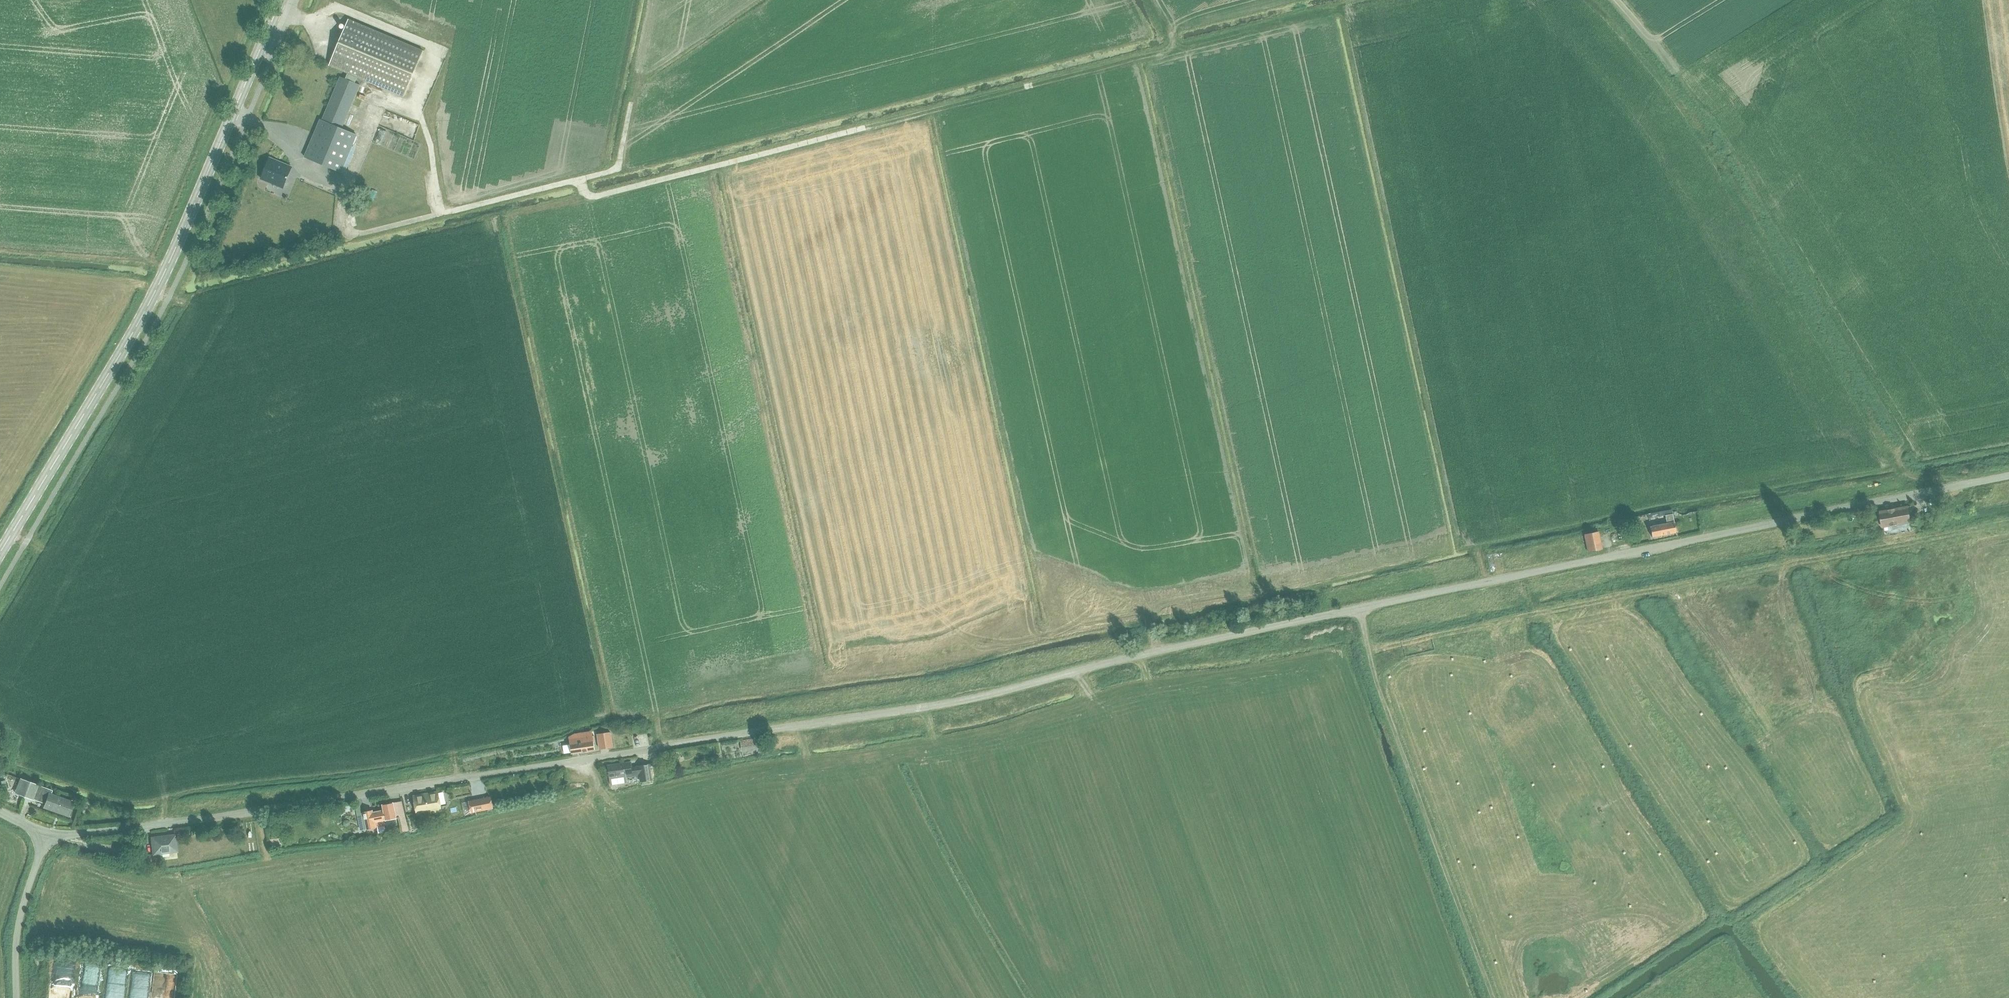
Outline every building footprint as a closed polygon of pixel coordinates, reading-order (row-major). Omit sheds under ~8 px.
[(346,79),(340,76),(305,157),(341,172),(356,136),(340,129),(359,84),(355,83),(358,77),(404,97),(423,51),(349,19),(329,65),(348,73),(346,79)] [(313,129),(317,119),(307,114),(303,125),(313,129)] [(292,167),(270,158),(261,178),(269,182),(271,177),(286,183),(289,174),(292,167)] [(365,222),(365,211),(348,211),(348,223),(365,222)] [(1945,497),(1927,500),(1929,511),(1947,507),(1945,497)] [(1908,506),(1880,512),(1883,527),(1911,522),(1908,506)] [(1652,537),(1676,533),(1674,523),(1674,522),(1673,515),(1665,516),(1667,524),(1651,527),(1652,537)] [(1799,528),(1792,530),(1795,540),(1802,538),(1799,528)] [(1585,534),(1588,552),(1601,549),(1597,531),(1585,534)] [(611,731),(598,733),(600,748),(613,746),(611,731)] [(570,744),(563,746),(564,750),(565,753),(569,753),(571,752),(572,753),(595,750),(594,744),(593,736),(589,737),(569,740),(570,744)] [(760,739),(740,742),(742,750),(761,747),(760,739)] [(608,766),(609,771),(610,779),(610,781),(611,785),(619,784),(626,783),(627,783),(627,782),(626,777),(629,777),(632,776),(638,775),(639,779),(641,778),(641,781),(646,780),(652,779),(651,773),(649,764),(644,765),(639,766),(637,767),(636,767),(636,769),(633,770),(632,770),(631,766),(631,762),(628,763),(623,763),(615,765),(608,766)] [(21,779),(19,786),(23,787),(24,788),(24,790),(22,794),(22,795),(25,796),(33,799),(34,796),(39,797),(46,800),(46,802),(44,807),(54,810),(57,812),(68,815),(69,816),(73,803),(51,795),(52,792),(53,791),(51,790),(21,779)] [(441,807),(438,793),(415,797),(418,814),(432,811),(432,809),(441,807)] [(491,798),(469,802),(471,812),(493,808),(491,798)] [(370,809),(360,811),(363,830),(387,825),(388,827),(397,825),(396,818),(399,817),(403,831),(409,829),(404,809),(395,811),(394,803),(382,805),(383,812),(373,813),(373,809),(370,809)] [(175,835),(151,837),(154,860),(178,857),(177,852),(175,835)] [(90,848),(118,852),(118,845),(91,842),(90,848)] [(72,961),(54,960),(52,989),(69,990),(70,973),(71,973),(72,961)] [(81,962),(80,987),(96,988),(97,963),(81,962)] [(121,993),(124,971),(109,969),(105,997),(121,997),(121,993)] [(152,971),(151,985),(159,985),(160,972),(152,971)] [(171,993),(172,972),(160,972),(159,993),(171,993)]
